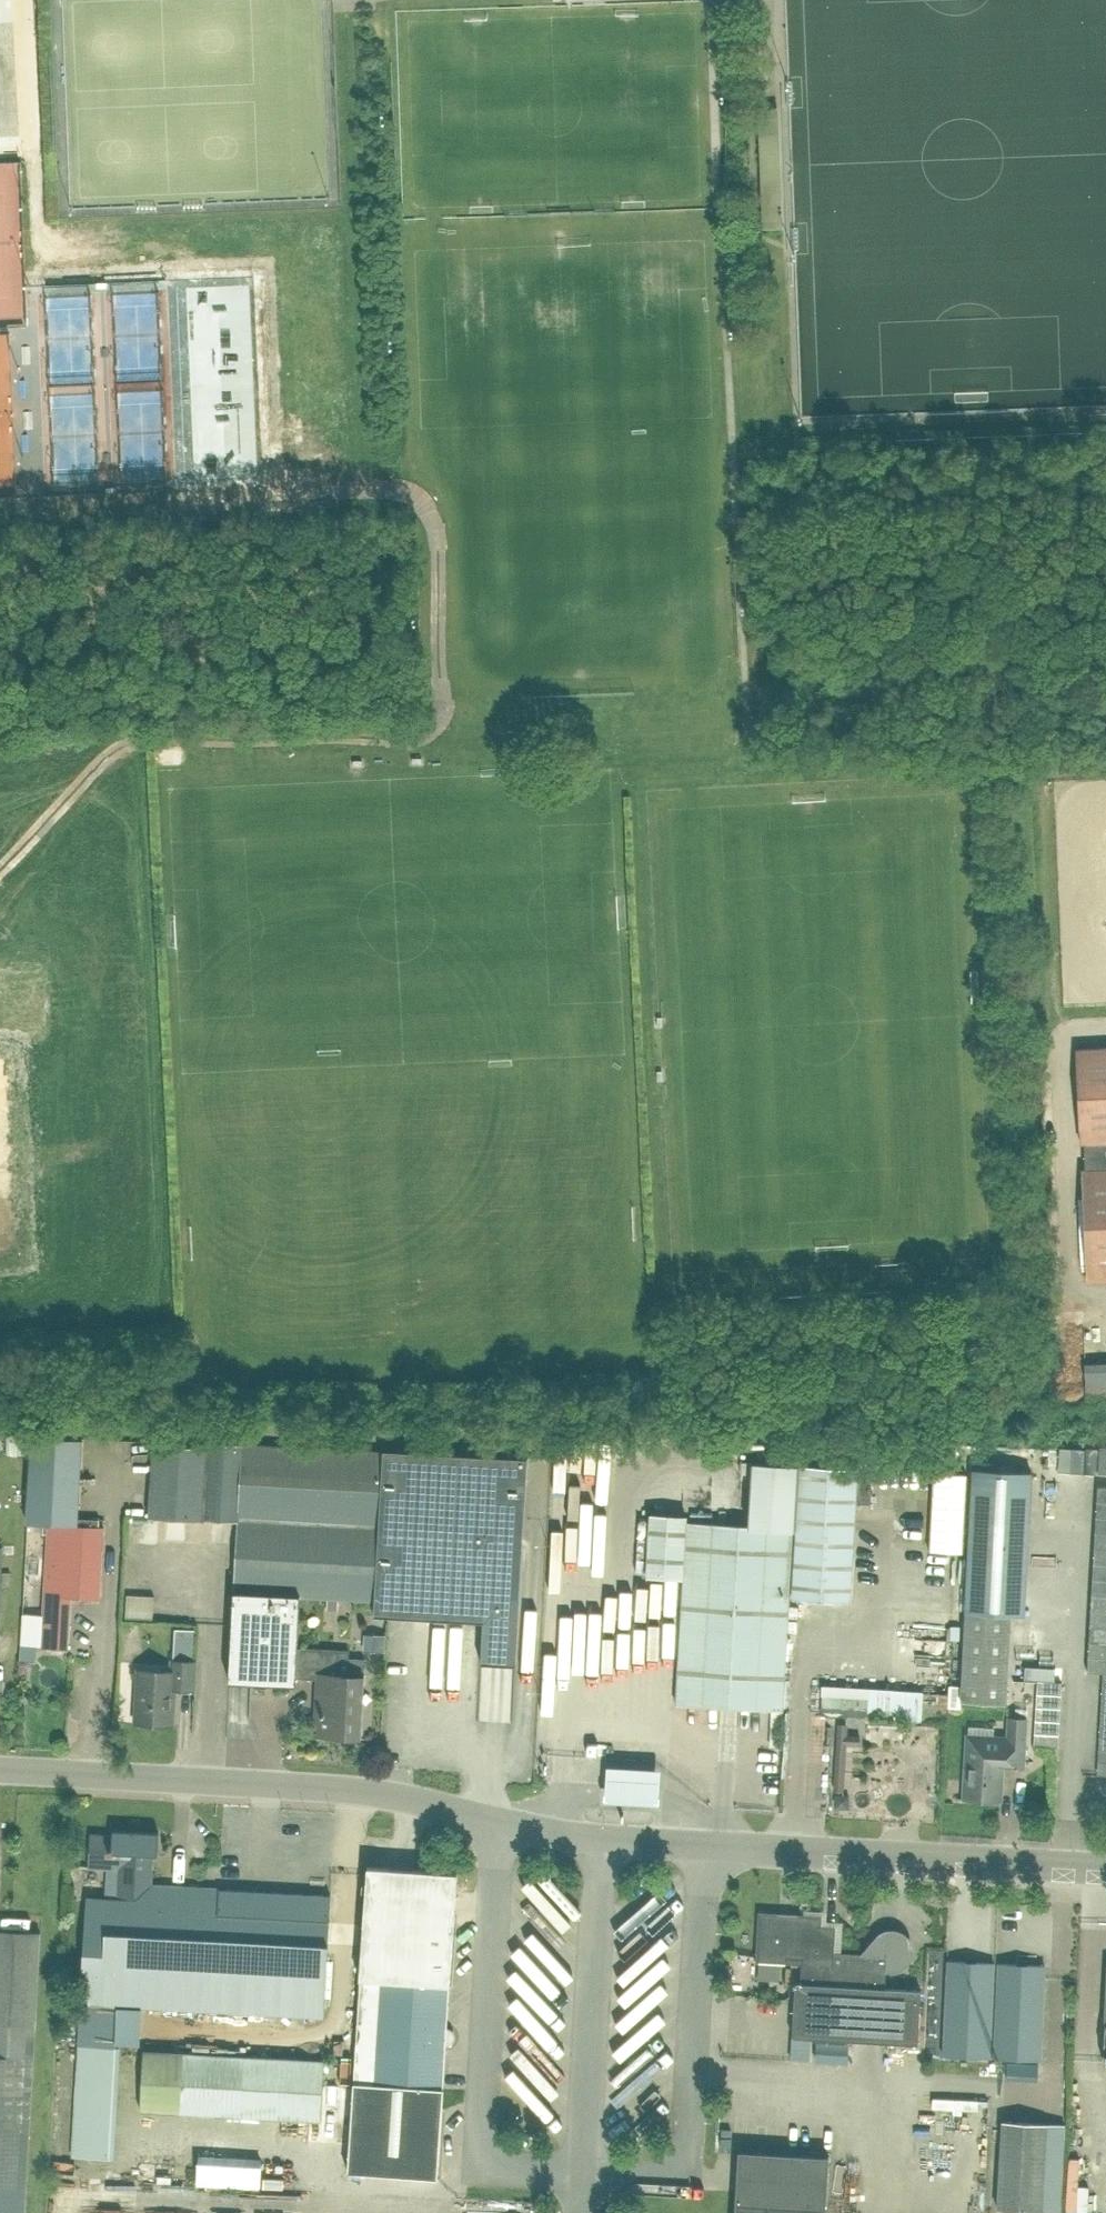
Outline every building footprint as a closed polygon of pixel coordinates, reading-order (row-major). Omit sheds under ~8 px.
[(780,748),(788,732),(776,727),(768,743),(780,748)] [(1076,1049),(1081,1143),(1084,1143),(1085,1168),(1082,1169),(1087,1281),(1105,1280),(1105,1047),(1076,1049)] [(1084,1364),(1085,1396),(1105,1395),(1105,1363),(1084,1364)] [(46,1418),(46,1429),(103,1432),(103,1420),(46,1418)] [(7,1454),(29,1454),(30,1436),(7,1435),(7,1454)] [(30,1436),(29,1454),(25,1521),(47,1523),(44,1593),(45,1593),(44,1608),(42,1608),(42,1613),(44,1613),(42,1648),(69,1649),(71,1596),(99,1598),(103,1526),(78,1524),(82,1439),(30,1436)] [(1076,1467),(1077,1440),(1066,1440),(1066,1449),(1051,1449),(1051,1467),(1076,1467)] [(229,1677),(250,1678),(249,1680),(296,1683),(296,1676),(318,1677),(315,1733),(361,1736),(366,1660),(349,1659),(349,1650),(297,1647),(300,1596),(374,1601),(383,1453),(208,1442),(208,1448),(154,1445),(150,1516),(239,1522),(229,1677)] [(383,1453),(374,1601),(373,1617),(482,1623),(479,1665),(515,1667),(528,1459),(383,1450),(383,1453)] [(645,1575),(683,1577),(676,1704),(782,1710),(793,1528),(798,1464),(742,1462),(741,1473),(752,1474),(748,1526),(686,1522),(686,1514),(648,1513),(645,1575)] [(857,1468),(800,1465),(792,1598),(850,1601),(857,1468)] [(961,1701),(1005,1703),(1010,1614),(1024,1615),(1032,1473),(973,1470),(961,1701)] [(1096,1501),(1105,1501),(1105,1486),(1097,1485),(1096,1501)] [(1095,1516),(1105,1517),(1105,1501),(1096,1501),(1095,1516)] [(1095,1532),(1105,1532),(1105,1517),(1095,1516),(1095,1532)] [(1094,1547),(1105,1548),(1105,1532),(1095,1532),(1094,1547)] [(1093,1563),(1105,1563),(1105,1548),(1094,1547),(1093,1563)] [(1092,1578),(1105,1579),(1105,1563),(1093,1563),(1092,1578)] [(1091,1594),(1105,1595),(1105,1579),(1092,1578),(1091,1594)] [(1090,1609),(1105,1610),(1105,1595),(1091,1594),(1090,1609)] [(40,1635),(41,1604),(23,1604),(22,1634),(40,1635)] [(1090,1625),(1105,1626),(1105,1610),(1090,1609),(1090,1625)] [(1089,1640),(1105,1641),(1105,1626),(1090,1625),(1089,1640)] [(1088,1656),(1105,1657),(1105,1641),(1089,1640),(1088,1656)] [(1088,1656),(1087,1671),(1103,1672),(1105,1672),(1105,1657),(1088,1656)] [(172,1659),(172,1670),(138,1669),(136,1722),(174,1724),(175,1689),(194,1690),(196,1661),(172,1659)] [(1018,1665),(1019,1688),(1047,1687),(1046,1676),(1042,1676),(1042,1664),(1018,1665)] [(868,1708),(923,1709),(923,1681),(823,1679),(823,1687),(869,1688),(868,1708)] [(968,1736),(967,1754),(964,1798),(999,1800),(1001,1766),(1023,1767),(1026,1718),(1008,1717),(1007,1738),(968,1736)] [(1058,1722),(1044,1721),(1043,1744),(1057,1745),(1058,1722)] [(1097,1761),(1105,1762),(1105,1749),(1098,1748),(1097,1761)] [(605,1761),(603,1798),(659,1800),(661,1763),(605,1761)] [(1097,1774),(1105,1774),(1105,1762),(1097,1761),(1097,1774)] [(153,1852),(158,1853),(159,1830),(114,1828),(113,1834),(91,1832),(89,1866),(119,1867),(117,1897),(87,1896),(82,2001),(79,2001),(71,2155),(114,2157),(123,2004),(323,2016),(329,1919),(330,1893),(219,1887),(151,1883),(153,1852)] [(360,1977),(347,2171),(437,2177),(443,2087),(442,2087),(457,1871),(367,1865),(360,1977)] [(520,1876),(569,1930),(577,1922),(529,1868),(520,1876)] [(633,1906),(654,1885),(643,1874),(622,1895),(633,1906)] [(671,1899),(620,1932),(631,1950),(682,1916),(671,1899)] [(805,1958),(805,1964),(802,1963),(801,1983),(796,1983),(792,2036),(918,2043),(921,1990),(885,1988),(886,1968),(891,1969),(896,1968),(900,1967),(904,1964),(908,1960),(910,1956),(911,1951),(910,1946),(909,1941),(906,1937),(902,1934),(898,1932),(893,1931),(888,1931),(883,1933),(879,1936),(876,1939),(874,1944),(873,1949),(873,1954),(872,1954),(872,1956),(833,1953),(835,1926),(821,1925),(821,1915),(761,1912),(758,1960),(786,1962),(786,1956),(805,1958)] [(40,1932),(0,1930),(0,2212),(25,2212),(40,1932)] [(527,1939),(517,1947),(558,1997),(568,1989),(527,1939)] [(665,1947),(618,1986),(631,2002),(678,1964),(665,1947)] [(994,1962),(948,1960),(943,2054),(989,2057),(994,1962)] [(1045,1965),(998,1963),(994,2057),(1040,2059),(1045,1965)] [(530,1965),(518,1975),(558,2027),(570,2018),(530,1965)] [(546,2059),(555,2051),(512,2008),(504,2016),(546,2059)] [(641,2046),(621,2063),(632,2076),(652,2059),(641,2046)] [(321,2120),(325,2058),(144,2048),(140,2110),(321,2120)] [(1061,2111),(936,2104),(933,2158),(978,2160),(975,2212),(1056,2212),(1061,2111)] [(828,2155),(738,2150),(735,2212),(825,2212),(828,2155)] [(199,2154),(197,2184),(260,2188),(262,2158),(199,2154)] [(140,2184),(120,2183),(119,2212),(139,2212),(140,2184)]
